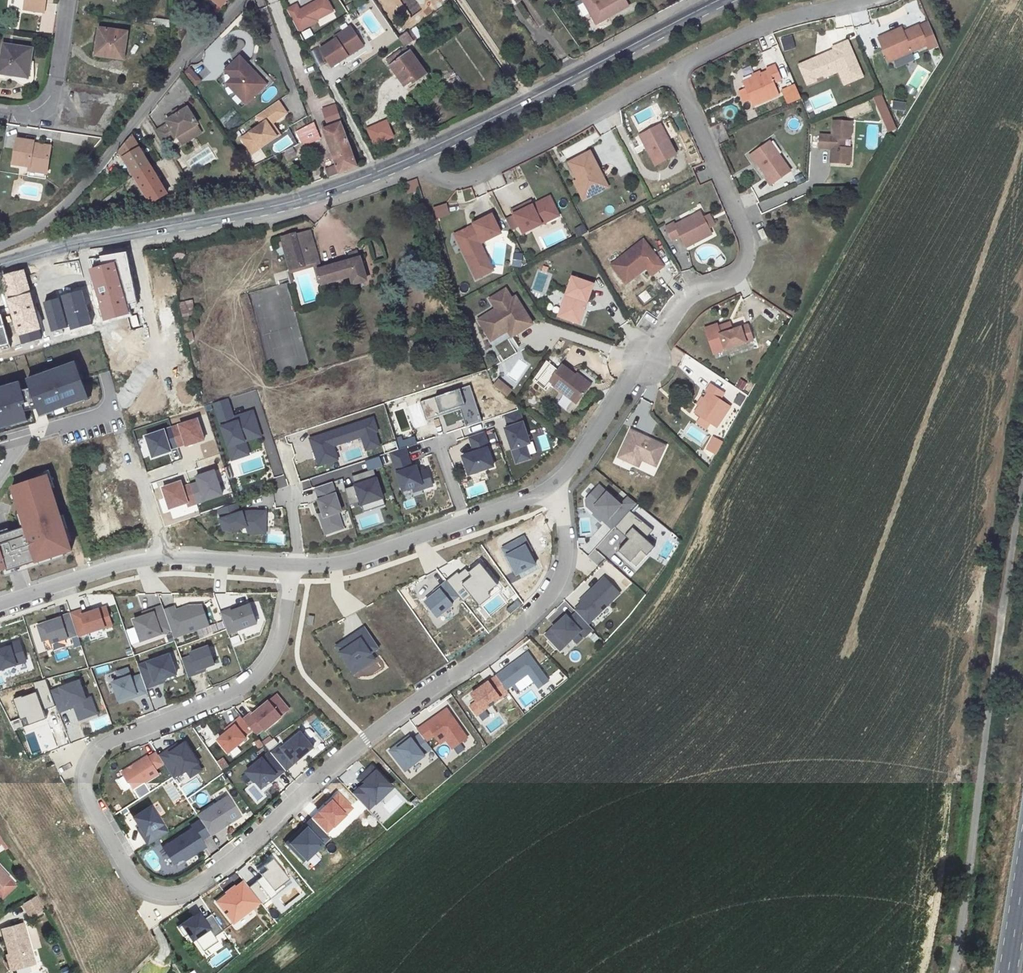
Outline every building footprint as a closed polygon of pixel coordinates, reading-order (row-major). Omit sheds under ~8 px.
[(23,9),(42,12),(43,2),(45,2),(45,0),(25,0),(23,9)] [(287,9),(300,32),(337,12),(330,0),(313,0),(299,8),(296,4),(287,9)] [(596,24),(628,6),(625,0),(582,0),(596,24)] [(156,18),(155,26),(170,28),(169,20),(156,18)] [(893,37),(891,33),(878,38),(883,50),(887,50),(891,60),(935,43),(927,23),(903,33),(893,37)] [(346,35),(354,29),(351,25),(343,31),(346,35)] [(123,58),(126,32),(99,28),(95,54),(123,58)] [(901,28),(891,33),(893,37),(903,33),(901,28)] [(337,37),(321,48),(332,65),(348,55),(347,53),(351,50),(353,52),(364,45),(354,29),(346,35),(343,31),(335,36),(337,37)] [(399,38),(405,47),(413,40),(407,32),(399,38)] [(847,37),(831,44),(833,48),(797,63),(807,87),(839,73),(844,85),(864,77),(847,37)] [(0,68),(0,73),(17,75),(27,77),(31,49),(3,45),(0,68)] [(404,55),(401,52),(400,49),(390,56),(394,62),(389,66),(404,86),(413,79),(412,78),(423,69),(410,51),(404,55)] [(771,50),(761,53),(765,64),(775,60),(771,50)] [(887,50),(883,50),(888,62),(891,60),(887,50)] [(253,72),(239,56),(224,69),(231,77),(237,84),(231,89),(243,103),(264,84),(258,78),(256,80),(253,77),(253,72)] [(17,75),(17,79),(29,80),(32,61),(29,61),(27,77),(17,75)] [(767,71),(743,81),(746,88),(750,98),(753,105),(778,94),(773,82),(781,79),(775,65),(766,68),(767,71)] [(184,73),(196,84),(201,79),(189,68),(184,73)] [(415,82),(426,74),(423,69),(412,78),(413,79),(415,82)] [(231,77),(224,82),(231,89),(237,84),(231,77)] [(795,83),(781,89),(787,104),(801,98),(795,83)] [(746,88),(739,91),(743,101),(750,98),(746,88)] [(881,94),(873,98),(888,133),(897,129),(881,94)] [(277,100),(256,115),(262,123),(241,138),(249,148),(256,142),(260,147),(276,136),(268,125),(271,122),(285,112),(277,100)] [(892,108),(904,110),(906,102),(893,100),(892,108)] [(336,103),(322,108),(326,120),(340,116),(336,103)] [(168,123),(157,130),(165,143),(197,123),(187,107),(166,120),(168,123)] [(646,147),(655,165),(675,154),(668,139),(676,135),(668,119),(642,133),(649,146),(646,147)] [(831,149),(830,162),(849,164),(850,148),(843,147),(843,138),(847,139),(851,135),(852,121),(833,120),(832,136),(820,135),(819,148),(831,149)] [(271,122),(268,125),(276,136),(279,134),(271,122)] [(295,132),(297,135),(307,130),(315,126),(313,122),(307,125),(295,132)] [(357,166),(340,122),(328,126),(327,123),(321,125),(335,164),(325,169),(329,177),(357,166)] [(307,130),(297,135),(300,142),(308,143),(319,138),(315,126),(307,130)] [(642,133),(639,135),(646,147),(649,146),(642,133)] [(167,192),(131,134),(118,151),(150,203),(167,192)] [(13,164),(29,167),(46,169),(49,151),(32,148),(33,144),(33,142),(16,140),(13,164)] [(770,185),(790,171),(769,141),(751,154),(767,177),(765,178),(770,185)] [(260,147),(256,142),(249,148),(252,153),(260,147)] [(252,154),(256,161),(264,157),(260,150),(252,154)] [(574,182),(583,200),(601,191),(592,172),(599,169),(590,151),(568,162),(577,179),(578,180),(574,182)] [(592,172),(601,191),(608,187),(599,169),(592,172)] [(407,194),(419,189),(416,179),(403,183),(407,194)] [(466,200),(474,198),(471,188),(463,190),(466,200)] [(530,201),(512,210),(523,233),(559,215),(550,196),(537,202),(538,204),(533,207),(532,205),(530,201)] [(446,204),(433,207),(436,217),(449,214),(446,204)] [(674,223),(666,228),(673,241),(681,237),(686,248),(712,235),(709,229),(703,218),(700,213),(675,226),(674,223)] [(454,234),(463,251),(476,278),(488,272),(475,245),(480,243),(501,233),(492,215),(473,224),(474,225),(475,226),(470,229),(469,227),(454,234)] [(709,229),(715,226),(709,215),(703,218),(709,229)] [(584,224),(575,227),(578,235),(587,233),(584,224)] [(763,229),(758,231),(762,239),(767,237),(763,229)] [(281,237),(290,269),(315,262),(321,284),(350,276),(353,284),(366,280),(357,251),(348,253),(350,260),(321,268),(309,230),(281,237)] [(651,274),(663,266),(643,240),(611,264),(625,283),(646,267),(651,274)] [(493,270),(480,243),(475,245),(488,272),(493,270)] [(512,266),(522,265),(521,255),(512,256),(512,266)] [(23,271),(1,276),(8,300),(26,295),(24,289),(28,288),(23,271)] [(587,302),(593,284),(572,277),(558,316),(576,322),(583,300),(587,302)] [(508,330),(511,337),(532,324),(515,297),(511,299),(505,289),(490,299),(496,309),(478,320),(488,336),(505,325),(508,330)] [(26,295),(8,300),(17,333),(39,327),(30,294),(26,295)] [(583,300),(576,322),(579,323),(587,302),(583,300)] [(704,326),(713,354),(754,340),(748,323),(732,329),(729,321),(719,325),(716,322),(704,326)] [(491,340),(508,330),(505,325),(488,336),(491,340)] [(76,361),(28,378),(41,416),(90,398),(76,361)] [(562,365),(549,382),(576,403),(589,386),(575,375),(562,365)] [(589,386),(591,384),(577,373),(575,375),(589,386)] [(498,378),(492,385),(507,397),(513,390),(498,378)] [(0,387),(0,427),(30,419),(20,382),(0,387)] [(719,399),(724,393),(711,384),(706,391),(708,392),(695,413),(701,417),(710,423),(716,427),(730,406),(719,399)] [(471,386),(421,401),(427,420),(462,410),(467,425),(482,421),(471,386)] [(232,409),(217,414),(232,460),(249,454),(245,442),(261,437),(253,410),(234,416),(232,409)] [(531,443),(519,409),(503,414),(507,425),(503,427),(515,465),(532,460),(530,455),(537,453),(533,442),(531,443)] [(701,417),(697,423),(706,429),(710,423),(701,417)] [(665,446),(631,430),(618,457),(633,464),(636,457),(642,460),(656,466),(665,446)] [(488,447),(482,431),(468,436),(473,452),(461,456),(468,474),(492,466),(487,448),(488,447)] [(722,440),(713,435),(707,449),(716,453),(722,440)] [(420,443),(410,447),(415,458),(424,455),(420,443)] [(408,447),(391,452),(403,489),(414,486),(416,493),(435,487),(428,466),(420,468),(418,462),(413,464),(408,447)] [(365,462),(369,471),(381,466),(377,457),(365,462)] [(636,457),(633,464),(638,466),(642,460),(636,457)] [(74,551),(49,472),(9,485),(24,529),(0,536),(0,575),(74,551)] [(376,475),(354,483),(361,503),(384,495),(376,475)] [(342,479),(333,481),(336,492),(344,490),(342,479)] [(332,483),(314,489),(322,512),(318,513),(326,535),(343,528),(338,514),(343,512),(332,483)] [(622,503),(599,484),(586,499),(585,506),(611,529),(636,503),(628,496),(622,503)] [(244,509),(219,516),(223,530),(247,528),(249,534),(267,533),(267,509),(244,509)] [(652,530),(630,510),(616,527),(628,538),(618,550),(637,567),(655,547),(645,538),(652,530)] [(267,543),(283,543),(283,535),(268,535),(267,543)] [(588,556),(598,565),(604,557),(594,549),(588,556)] [(604,577),(574,607),(589,623),(619,593),(604,577)] [(174,638),(209,627),(201,600),(164,612),(162,606),(132,616),(140,642),(172,632),(174,638)] [(251,602),(224,612),(232,633),(259,624),(251,602)] [(80,609),(72,611),(77,635),(112,627),(107,606),(81,611),(80,609)] [(591,628),(576,612),(568,619),(565,615),(545,634),(559,649),(579,631),(584,636),(591,628)] [(78,639),(70,613),(37,623),(45,650),(78,639)] [(36,654),(44,652),(38,623),(30,625),(36,654)] [(22,641),(0,648),(0,678),(30,669),(22,641)] [(180,656),(188,676),(217,665),(209,645),(180,656)] [(146,687),(178,676),(170,652),(138,663),(146,687)] [(128,666),(116,671),(119,678),(110,681),(118,704),(148,693),(140,673),(132,676),(128,666)] [(192,681),(195,692),(210,688),(205,672),(197,674),(199,679),(192,681)] [(498,675),(470,690),(476,701),(469,705),(476,718),(511,699),(498,675)] [(81,679),(51,688),(68,742),(83,737),(78,721),(98,715),(92,694),(86,696),(81,679)] [(469,693),(462,698),(466,705),(474,700),(469,693)] [(251,712),(242,719),(255,733),(262,727),(264,729),(280,716),(275,710),(283,703),(275,694),(252,714),(251,712)] [(417,727),(427,742),(435,737),(447,754),(470,739),(447,706),(417,727)] [(419,731),(389,752),(404,772),(433,751),(419,731)] [(175,779),(186,771),(191,779),(204,770),(185,740),(160,756),(175,779)] [(123,776),(115,780),(123,795),(160,775),(157,769),(164,765),(156,750),(120,771),(123,776)] [(284,769),(269,751),(245,771),(259,787),(274,774),(276,776),(284,769)] [(147,845),(169,832),(153,804),(130,818),(147,845)] [(208,833),(199,819),(190,825),(191,828),(162,847),(172,862),(188,853),(189,855),(204,846),(200,838),(208,833)] [(309,871),(323,857),(317,851),(330,838),(312,820),(285,847),(309,871)] [(0,868),(0,887),(10,878),(0,868)] [(214,901),(232,926),(261,905),(243,880),(214,901)] [(20,905),(28,920),(45,912),(36,896),(20,905)] [(181,924),(203,960),(223,947),(216,936),(222,932),(212,915),(205,920),(200,912),(181,924)] [(35,963),(24,923),(2,929),(10,958),(8,959),(11,970),(35,963)]
